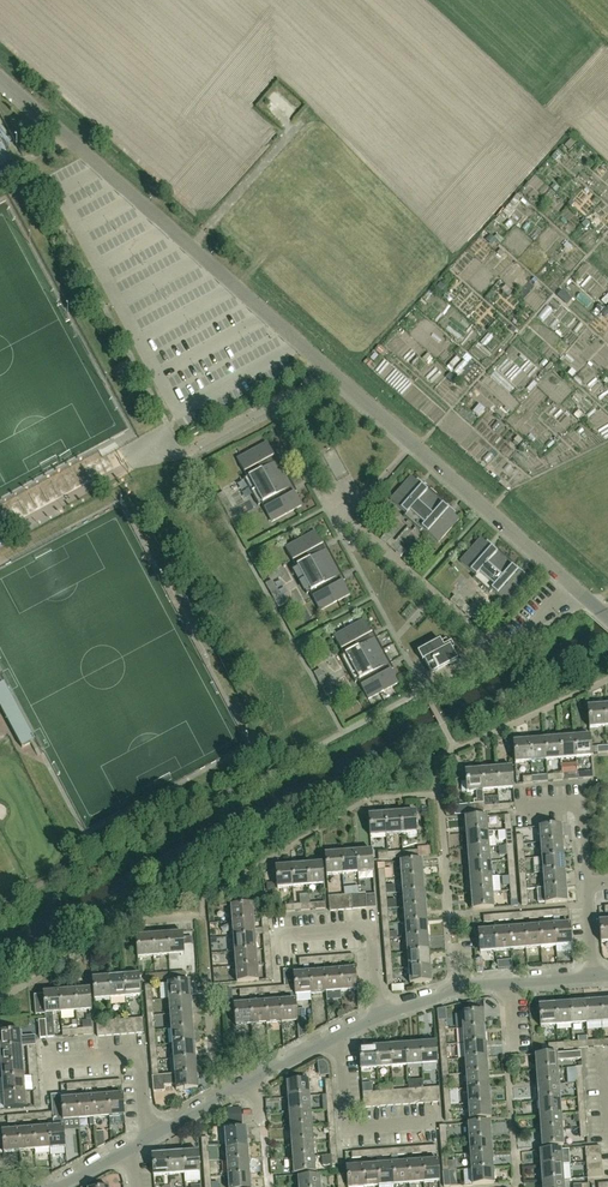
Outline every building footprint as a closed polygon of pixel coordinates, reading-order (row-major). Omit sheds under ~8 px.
[(274,92),(268,98),(289,116),(294,110),(274,92)] [(504,214),(497,221),(502,226),(518,209),(512,203),(503,213),(504,214)] [(534,208),(529,215),(538,222),(543,215),(534,208)] [(597,226),(605,218),(598,211),(590,219),(597,226)] [(569,305),(575,301),(567,289),(561,294),(569,305)] [(590,362),(580,376),(589,383),(599,369),(590,362)] [(427,386),(421,392),(427,399),(433,393),(427,386)] [(244,479),(251,492),(287,473),(279,460),(274,463),(271,457),(274,456),(267,442),(237,459),(247,477),(244,479)] [(294,486),(287,473),(251,492),(259,505),(261,504),(271,522),(302,506),(294,492),(291,494),(288,489),(294,486)] [(404,516),(412,524),(437,496),(424,484),(422,486),(411,476),(390,500),(406,514),(404,516)] [(224,492),(218,495),(221,501),(227,498),(224,492)] [(450,508),(437,496),(412,524),(421,531),(423,529),(438,543),(459,519),(449,509),(450,508)] [(233,509),(227,513),(230,519),(237,515),(233,509)] [(292,567),(300,581),(335,561),(328,548),(323,551),(320,546),(323,544),(315,531),(285,547),(295,566),(292,567)] [(386,534),(381,539),(386,543),(391,538),(386,534)] [(473,578),(482,585),(506,557),(493,546),(491,548),(481,538),(460,562),(475,575),(473,578)] [(401,547),(396,552),(401,557),(406,551),(401,547)] [(520,569),(506,557),(482,585),(490,593),(492,590),(508,604),(529,581),(518,571),(520,569)] [(342,574),(335,561),(300,581),(307,594),(310,592),(320,611),(350,594),(343,581),(340,582),(337,577),(342,574)] [(286,568),(281,572),(289,581),(294,578),(286,568)] [(272,580),(266,584),(269,590),(275,586),(272,580)] [(450,601),(452,602),(455,605),(460,600),(455,595),(450,601)] [(279,607),(285,604),(282,598),(275,601),(279,607)] [(470,608),(465,614),(470,618),(475,613),(470,608)] [(371,633),(364,620),(334,636),(344,654),(341,656),(355,683),(358,681),(368,699),(398,683),(391,669),(388,671),(385,666),(390,663),(376,637),(371,640),(368,635),(371,633)] [(446,639),(441,642),(440,640),(418,652),(423,662),(424,661),(431,674),(457,660),(452,650),(454,648),(451,642),(448,644),(446,639)] [(317,678),(324,675),(321,669),(314,672),(317,678)] [(330,686),(324,690),(327,696),(333,692),(330,686)] [(605,726),(603,703),(603,705),(594,706),(594,704),(588,705),(588,706),(589,728),(590,728),(590,727),(605,726)] [(580,734),(574,735),(576,757),(591,756),(591,757),(592,756),(590,735),(589,735),(580,736),(580,734)] [(565,736),(559,736),(561,759),(576,757),(574,735),(574,736),(565,737),(565,736)] [(561,759),(559,736),(559,738),(550,738),(550,737),(544,737),(546,760),(561,759)] [(535,738),(529,738),(531,761),(546,760),(544,737),(544,739),(535,740),(535,738)] [(513,741),(515,763),(516,763),(516,762),(531,761),(529,738),(529,739),(529,740),(520,741),(520,739),(514,740),(514,741),(513,741)] [(513,788),(512,767),(511,767),(502,768),(502,766),(496,767),(498,789),(513,788)] [(487,767),(481,768),(483,791),(498,789),(496,767),(496,768),(487,769),(487,767)] [(483,797),(483,791),(481,768),(481,769),(472,770),(471,769),(465,769),(466,770),(465,770),(467,792),(468,792),(476,791),(477,800),(473,800),(474,813),(484,812),(484,806),(483,797)] [(484,806),(490,805),(499,804),(498,796),(483,797),(484,806)] [(405,810),(399,811),(401,834),(416,832),(416,833),(417,833),(415,811),(414,811),(405,812),(405,810)] [(390,812),(384,812),(386,835),(401,834),(399,811),(399,813),(390,813),(390,812)] [(386,835),(384,812),(384,814),(375,815),(375,813),(369,813),(369,815),(370,836),(371,836),(386,835)] [(464,827),(465,833),(487,832),(486,817),(487,817),(487,816),(465,817),(465,818),(466,827),(464,827)] [(541,843),(563,841),(562,841),(561,832),(563,831),(562,825),(561,826),(561,825),(539,827),(539,828),(540,828),(541,843)] [(539,836),(538,828),(526,829),(527,837),(539,836)] [(465,833),(466,833),(467,842),(465,843),(466,848),(489,847),(488,839),(491,838),(493,836),(493,832),(488,832),(487,832),(465,833)] [(564,847),(563,841),(541,843),(542,858),(565,856),(563,856),(562,847),(564,847)] [(434,857),(433,846),(421,847),(422,857),(434,857)] [(467,858),(467,863),(490,862),(489,847),(466,848),(467,848),(468,857),(467,858)] [(373,871),(372,850),(371,850),(362,851),(362,849),(356,850),(358,872),(372,871),(372,872),(373,871)] [(343,874),(358,872),(356,850),(356,851),(347,852),(347,850),(341,851),(343,874)] [(328,875),(343,874),(341,851),(341,853),(332,853),(331,852),(325,852),(326,853),(325,853),(327,875),(328,875)] [(538,873),(543,873),(566,871),(564,871),(564,862),(565,862),(565,856),(542,858),(543,869),(537,869),(538,873)] [(402,877),(424,875),(423,875),(422,866),(424,866),(423,860),(422,860),(400,862),(402,877)] [(324,885),(322,863),(321,863),(312,864),(312,862),(306,863),(308,886),(323,884),(323,885),(324,885)] [(467,864),(469,863),(469,873),(468,873),(468,879),(491,877),(490,862),(467,863),(467,864)] [(297,864),(291,864),(293,887),(308,886),(306,863),(306,864),(297,865),(297,864)] [(293,887),(291,864),(291,866),(282,866),(282,865),(276,865),(276,867),(277,888),(278,888),(293,887)] [(544,888),(567,886),(565,886),(565,877),(566,877),(566,871),(543,873),(544,888)] [(425,881),(424,875),(402,877),(403,892),(426,891),(426,890),(424,890),(423,881),(425,881)] [(469,888),(469,894),(492,892),(491,877),(468,879),(470,879),(470,888),(469,888)] [(567,892),(567,886),(544,888),(545,903),(545,904),(567,902),(567,901),(566,892),(567,892)] [(427,905),(425,906),(424,896),(426,896),(426,891),(403,892),(404,907),(427,906),(427,905)] [(492,892),(469,894),(471,894),(471,903),(470,903),(470,909),(472,909),(493,908),(493,907),(492,892)] [(360,893),(359,894),(352,894),(353,909),(361,909),(360,893)] [(345,910),(353,909),(352,894),(344,895),(345,910)] [(376,907),(375,894),(365,895),(366,908),(376,907)] [(337,895),(329,896),(328,896),(330,911),(338,910),(337,895)] [(338,910),(345,910),(344,895),(337,895),(338,910)] [(232,921),(255,920),(255,919),(253,920),(253,910),(254,910),(254,904),(253,904),(231,906),(232,921)] [(427,911),(427,906),(404,907),(405,922),(428,921),(428,920),(426,921),(426,912),(427,911)] [(607,942),(607,920),(605,921),(605,919),(599,920),(599,921),(601,943),(602,943),(602,942),(607,942)] [(256,925),(255,920),(232,921),(234,936),(256,935),(256,934),(255,935),(254,925),(256,925)] [(406,938),(429,936),(428,936),(427,927),(428,926),(428,921),(405,922),(406,938)] [(541,947),(556,946),(554,923),(554,925),(545,925),(545,924),(539,924),(541,947)] [(571,945),(570,923),(569,923),(560,924),(560,923),(554,923),(556,946),(571,945)] [(541,947),(539,924),(539,926),(530,927),(530,925),(524,926),(526,948),(541,947)] [(511,949),(526,948),(524,926),(524,927),(515,928),(515,926),(509,927),(511,949)] [(511,949),(509,927),(509,928),(500,929),(499,927),(494,928),(495,951),(511,949)] [(481,952),(495,951),(494,928),(493,928),(494,930),(484,930),(484,929),(478,929),(478,930),(478,931),(480,952),(481,952)] [(157,933),(152,934),(153,956),(169,955),(167,932),(166,932),(167,934),(157,935),(157,933)] [(172,932),(167,932),(169,955),(183,954),(184,954),(182,932),(182,933),(173,933),(172,932)] [(136,936),(138,958),(139,958),(139,957),(153,956),(152,934),(151,934),(152,935),(142,936),(142,934),(136,935),(136,936)] [(234,936),(235,951),(257,950),(256,950),(255,941),(257,940),(256,935),(234,936)] [(430,942),(429,936),(406,938),(408,953),(430,951),(429,951),(428,942),(430,942)] [(258,956),(257,950),(235,951),(236,967),(259,965),(257,965),(256,956),(258,956)] [(408,953),(409,968),(431,966),(430,966),(429,957),(431,957),(430,951),(408,953)] [(400,963),(408,963),(407,953),(399,953),(400,963)] [(259,971),(259,965),(236,967),(237,981),(237,982),(259,981),(258,980),(257,971),(259,971)] [(432,972),(431,966),(409,968),(410,983),(431,982),(431,981),(430,972),(432,972)] [(326,992),(341,991),(339,968),(339,970),(330,971),(330,969),(324,970),(326,992)] [(339,968),(341,991),(356,990),(357,990),(355,968),(354,968),(354,969),(345,969),(345,968),(339,968)] [(409,979),(408,968),(397,969),(397,979),(409,979)] [(311,994),(309,971),(309,972),(300,973),(300,971),(294,972),(294,969),(283,970),(284,986),(294,985),(295,992),(295,995),(296,995),(311,994)] [(315,970),(309,971),(311,994),(326,992),(324,970),(324,971),(315,972),(315,970)] [(110,998),(125,997),(123,974),(123,976),(114,976),(114,975),(108,975),(110,998)] [(141,996),(139,974),(138,974),(129,975),(129,974),(123,974),(125,997),(140,996),(141,996)] [(95,999),(110,998),(108,975),(108,977),(99,978),(99,976),(93,976),(93,978),(94,1000),(95,999)] [(168,984),(169,999),(192,997),(190,997),(189,988),(191,988),(191,982),(189,982),(189,981),(168,983),(168,984)] [(255,1001),(250,1002),(251,1024),(266,1023),(265,1000),(264,987),(254,988),(255,995),(259,994),(260,1002),(256,1003),(255,1001)] [(61,1012),(76,1011),(74,988),(74,990),(65,991),(65,989),(59,990),(61,1012)] [(92,1010),(90,988),(89,988),(89,989),(80,990),(80,988),(74,988),(76,1011),(91,1010),(92,1010)] [(53,1013),(61,1012),(59,990),(59,991),(50,992),(50,990),(44,991),(44,992),(43,992),(44,995),(34,995),(36,1015),(45,1014),(46,1020),(47,1038),(55,1037),(53,1013)] [(232,1000),(232,990),(223,991),(224,1010),(231,1009),(231,1003),(232,1000)] [(169,999),(170,1014),(193,1012),(191,1012),(191,1003),(192,1003),(192,997),(169,999)] [(266,1023),(282,1022),(280,999),(280,1001),(271,1002),(270,1000),(265,1000),(266,1023)] [(297,1021),(296,999),(295,999),(295,1000),(286,1000),(286,999),(280,999),(282,1022),(296,1021),(297,1021)] [(601,1022),(600,999),(600,1001),(591,1001),(590,1000),(585,1000),(586,1023),(601,1022)] [(600,999),(601,1022),(607,1021),(607,1000),(606,1000),(606,999),(600,999)] [(575,1001),(570,1001),(571,1024),(586,1023),(585,1000),(584,1000),(585,1002),(575,1003),(575,1001)] [(560,1002),(554,1003),(556,1025),(571,1024),(570,1001),(569,1001),(570,1003),(560,1004),(560,1002)] [(251,1024),(250,1002),(249,1002),(250,1003),(240,1004),(240,1002),(234,1003),(234,1004),(236,1026),(237,1026),(251,1024)] [(556,1025),(554,1003),(554,1004),(545,1005),(545,1003),(539,1004),(539,1005),(541,1027),(541,1026),(556,1025)] [(297,1010),(299,1038),(306,1034),(305,1009),(297,1010)] [(486,1026),(484,1027),(483,1017),(485,1017),(484,1011),(483,1011),(477,1012),(461,1013),(462,1013),(463,1028),(486,1027),(486,1026)] [(172,1029),(194,1027),(193,1027),(192,1018),(194,1018),(193,1012),(170,1014),(172,1029)] [(128,1034),(136,1034),(134,1018),(127,1019),(128,1034)] [(134,1018),(136,1034),(144,1033),(143,1018),(134,1018)] [(121,1035),(128,1034),(127,1019),(119,1020),(121,1035)] [(40,1038),(47,1038),(46,1020),(38,1020),(40,1038)] [(106,1036),(113,1035),(112,1020),(104,1021),(106,1036)] [(112,1020),(113,1035),(121,1035),(119,1020),(112,1020)] [(97,1037),(106,1036),(104,1021),(96,1022),(97,1037)] [(195,1033),(194,1027),(172,1029),(173,1044),(195,1042),(194,1042),(193,1033),(195,1033)] [(486,1032),(486,1027),(463,1028),(464,1043),(487,1042),(485,1042),(484,1033),(486,1032)] [(0,1048),(23,1046),(36,1045),(35,1036),(22,1037),(22,1031),(20,1031),(0,1032),(0,1046),(0,1048)] [(437,1064),(436,1042),(435,1042),(426,1043),(426,1041),(420,1042),(422,1065),(437,1063),(437,1064)] [(174,1059),(197,1057),(195,1057),(194,1048),(196,1048),(195,1042),(173,1044),(174,1059)] [(407,1066),(422,1065),(420,1042),(420,1043),(411,1044),(411,1042),(405,1043),(407,1066)] [(487,1042),(464,1043),(465,1058),(488,1057),(486,1057),(485,1048),(487,1047),(487,1042)] [(396,1044),(390,1044),(392,1067),(407,1066),(405,1043),(405,1045),(396,1045),(396,1044)] [(390,1044),(390,1046),(381,1046),(381,1045),(375,1045),(377,1068),(392,1067),(390,1044)] [(362,1069),(377,1068),(375,1045),(375,1047),(366,1048),(366,1046),(360,1046),(360,1048),(359,1048),(361,1069),(362,1069)] [(23,1046),(0,1048),(1,1063),(24,1061),(22,1061),(22,1052),(23,1052),(23,1046)] [(581,1052),(535,1055),(535,1056),(536,1065),(534,1065),(535,1071),(558,1069),(557,1061),(581,1059),(581,1052)] [(174,1059),(175,1074),(198,1072),(196,1072),(196,1063),(197,1063),(197,1057),(174,1059)] [(488,1063),(488,1057),(465,1058),(466,1074),(489,1072),(487,1072),(487,1063),(488,1063)] [(25,1067),(24,1061),(1,1063),(3,1078),(25,1076),(24,1076),(23,1067),(25,1067)] [(559,1084),(558,1069),(535,1071),(537,1071),(537,1080),(536,1080),(536,1086),(559,1084)] [(159,1076),(152,1076),(153,1092),(165,1091),(164,1085),(176,1085),(176,1089),(176,1090),(198,1088),(198,1087),(197,1087),(197,1078),(198,1078),(198,1072),(175,1074),(159,1076)] [(467,1089),(490,1087),(488,1087),(488,1078),(489,1078),(489,1072),(466,1074),(467,1089)] [(26,1082),(25,1076),(3,1078),(4,1093),(26,1091),(25,1091),(24,1082),(26,1082)] [(287,1082),(287,1083),(288,1092),(286,1092),(287,1098),(309,1096),(308,1081),(309,1081),(309,1080),(287,1082)] [(537,1095),(537,1101),(560,1099),(559,1084),(536,1086),(538,1086),(538,1095),(537,1095)] [(432,1102),(431,1087),(424,1088),(425,1103),(432,1102)] [(431,1087),(432,1102),(440,1102),(439,1087),(431,1087)] [(490,1093),(490,1087),(467,1089),(468,1104),(491,1102),(490,1102),(489,1093),(490,1093)] [(425,1103),(424,1088),(416,1089),(417,1104),(425,1103)] [(402,1105),(410,1104),(409,1089),(401,1090),(402,1105)] [(417,1104),(416,1089),(409,1089),(410,1104),(417,1104)] [(395,1105),(393,1090),(386,1091),(387,1106),(395,1105)] [(402,1105),(401,1090),(393,1090),(395,1105),(402,1105)] [(27,1097),(26,1091),(4,1093),(5,1108),(5,1109),(26,1107),(26,1106),(25,1097),(27,1097)] [(372,1107),(380,1106),(378,1091),(371,1092),(372,1107)] [(387,1106),(386,1091),(378,1091),(380,1106),(387,1106)] [(371,1092),(363,1093),(364,1108),(372,1107),(371,1092)] [(125,1116),(123,1094),(122,1094),(113,1095),(113,1093),(107,1094),(109,1117),(124,1115),(124,1116),(125,1116)] [(94,1118),(109,1117),(107,1094),(107,1095),(98,1096),(98,1095),(92,1095),(94,1118)] [(94,1118),(92,1095),(92,1097),(83,1097),(83,1096),(77,1096),(79,1119),(94,1118)] [(64,1120),(79,1119),(77,1096),(77,1098),(68,1099),(68,1097),(62,1097),(62,1099),(61,1099),(62,1111),(63,1118),(63,1121),(64,1120)] [(311,1111),(309,1096),(287,1098),(288,1098),(289,1107),(287,1107),(288,1113),(311,1111)] [(537,1101),(539,1101),(539,1110),(538,1110),(538,1116),(561,1114),(560,1099),(537,1101)] [(469,1119),(491,1118),(491,1117),(490,1108),(492,1108),(491,1102),(468,1104),(470,1119),(469,1119)] [(289,1122),(289,1128),(312,1126),(311,1111),(288,1113),(289,1113),(290,1122),(289,1122)] [(562,1129),(561,1114),(538,1116),(540,1116),(541,1125),(539,1125),(539,1131),(562,1129)] [(95,1119),(83,1119),(83,1128),(95,1128),(95,1119)] [(469,1139),(492,1137),(490,1137),(490,1128),(491,1128),(491,1122),(489,1122),(468,1123),(468,1124),(469,1139)] [(53,1125),(48,1126),(50,1148),(64,1147),(65,1147),(63,1126),(54,1127),(53,1125)] [(47,1126),(48,1127),(39,1128),(38,1126),(33,1127),(34,1150),(50,1148),(48,1126),(47,1126)] [(289,1128),(291,1128),(291,1137),(290,1137),(290,1143),(313,1141),(312,1126),(289,1128)] [(23,1128),(18,1128),(19,1151),(34,1150),(33,1127),(32,1127),(33,1129),(23,1129),(23,1128)] [(19,1151),(18,1128),(17,1128),(17,1130),(8,1130),(8,1129),(2,1129),(2,1131),(4,1152),(19,1151)] [(225,1130),(226,1145),(249,1144),(249,1143),(247,1143),(246,1134),(248,1134),(248,1128),(246,1128),(225,1130)] [(563,1144),(562,1129),(539,1131),(541,1131),(542,1140),(540,1140),(541,1146),(542,1146),(542,1147),(564,1145),(563,1144)] [(492,1143),(492,1137),(469,1139),(470,1154),(493,1152),(491,1152),(491,1143),(492,1143)] [(314,1156),(313,1141),(290,1143),(292,1143),(292,1152),(291,1152),(291,1158),(314,1156)] [(227,1160),(250,1159),(250,1158),(248,1159),(248,1149),(249,1149),(249,1144),(226,1145),(227,1160)] [(600,1146),(585,1147),(586,1155),(601,1154),(600,1146)] [(561,1149),(540,1151),(541,1160),(539,1161),(539,1166),(562,1165),(561,1150),(561,1149)] [(183,1151),(184,1173),(185,1183),(201,1182),(198,1151),(189,1152),(188,1150),(183,1151)] [(184,1173),(183,1151),(182,1151),(183,1152),(173,1153),(173,1151),(168,1152),(169,1175),(184,1173)] [(154,1176),(169,1175),(168,1152),(167,1152),(167,1153),(158,1154),(158,1153),(152,1153),(152,1154),(154,1176)] [(471,1169),(494,1167),(493,1167),(492,1158),(493,1158),(493,1152),(470,1154),(471,1169)] [(54,1169),(62,1168),(62,1153),(53,1154),(54,1169)] [(601,1162),(601,1154),(586,1155),(586,1163),(601,1162)] [(294,1173),(294,1174),(315,1172),(315,1171),(314,1156),(291,1158),(293,1158),(294,1167),(292,1167),(292,1173),(294,1173)] [(250,1164),(250,1159),(227,1160),(228,1175),(251,1174),(249,1174),(249,1165),(250,1164)] [(409,1183),(424,1182),(422,1159),(422,1160),(422,1161),(413,1162),(413,1160),(407,1161),(409,1183)] [(422,1159),(424,1182),(439,1181),(438,1160),(437,1160),(428,1161),(428,1159),(422,1159)] [(409,1183),(407,1161),(407,1162),(398,1163),(398,1161),(392,1162),(394,1184),(409,1183)] [(379,1186),(394,1184),(392,1162),(392,1163),(383,1164),(383,1162),(377,1163),(379,1186)] [(601,1162),(586,1163),(587,1170),(602,1169),(601,1162)] [(364,1186),(379,1186),(377,1163),(377,1164),(368,1165),(368,1164),(362,1164),(364,1186)] [(348,1186),(360,1186),(364,1186),(362,1164),(362,1166),(353,1166),(353,1165),(347,1165),(347,1166),(346,1166),(348,1186)] [(563,1180),(562,1165),(539,1166),(539,1167),(541,1166),(542,1176),(540,1176),(541,1181),(563,1180)] [(495,1173),(494,1167),(471,1169),(473,1184),(472,1184),(472,1185),(494,1183),(494,1182),(493,1173),(495,1173)] [(603,1177),(602,1169),(587,1170),(587,1178),(603,1177)] [(228,1175),(229,1186),(250,1186),(250,1180),(251,1180),(251,1174),(228,1175)] [(298,1177),(298,1178),(299,1186),(297,1186),(320,1186),(319,1176),(320,1176),(320,1175),(298,1177)]
